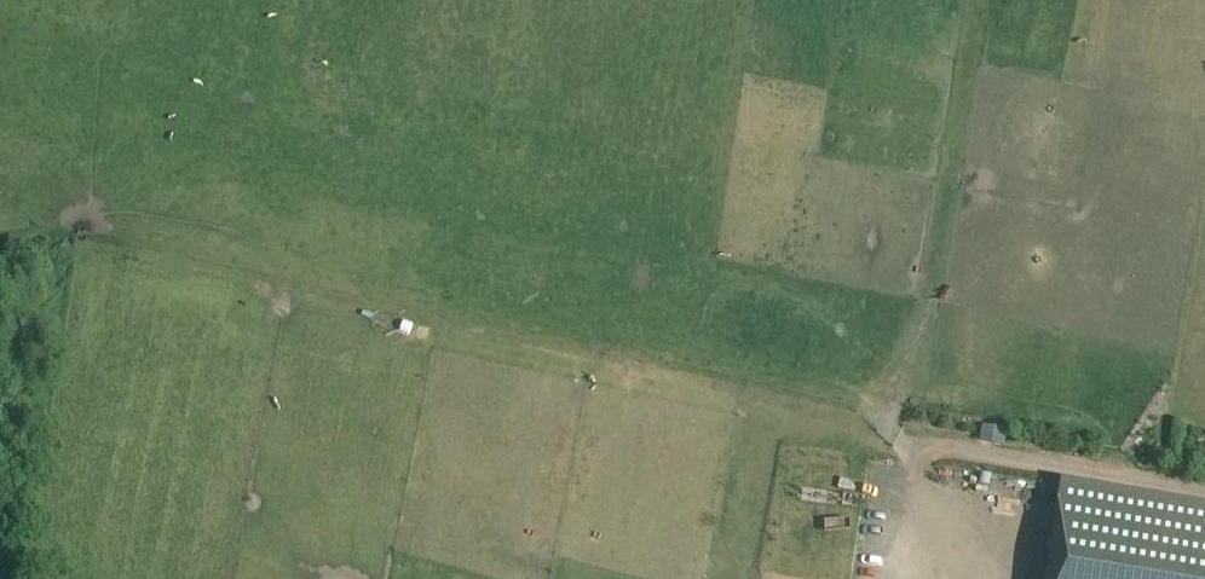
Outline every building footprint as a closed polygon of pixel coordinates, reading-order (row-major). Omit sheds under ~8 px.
[(1003,448),(1006,432),(982,427),(979,443),(1003,448)] [(1045,578),(1204,578),(1204,509),(1060,485),(1045,578)]
